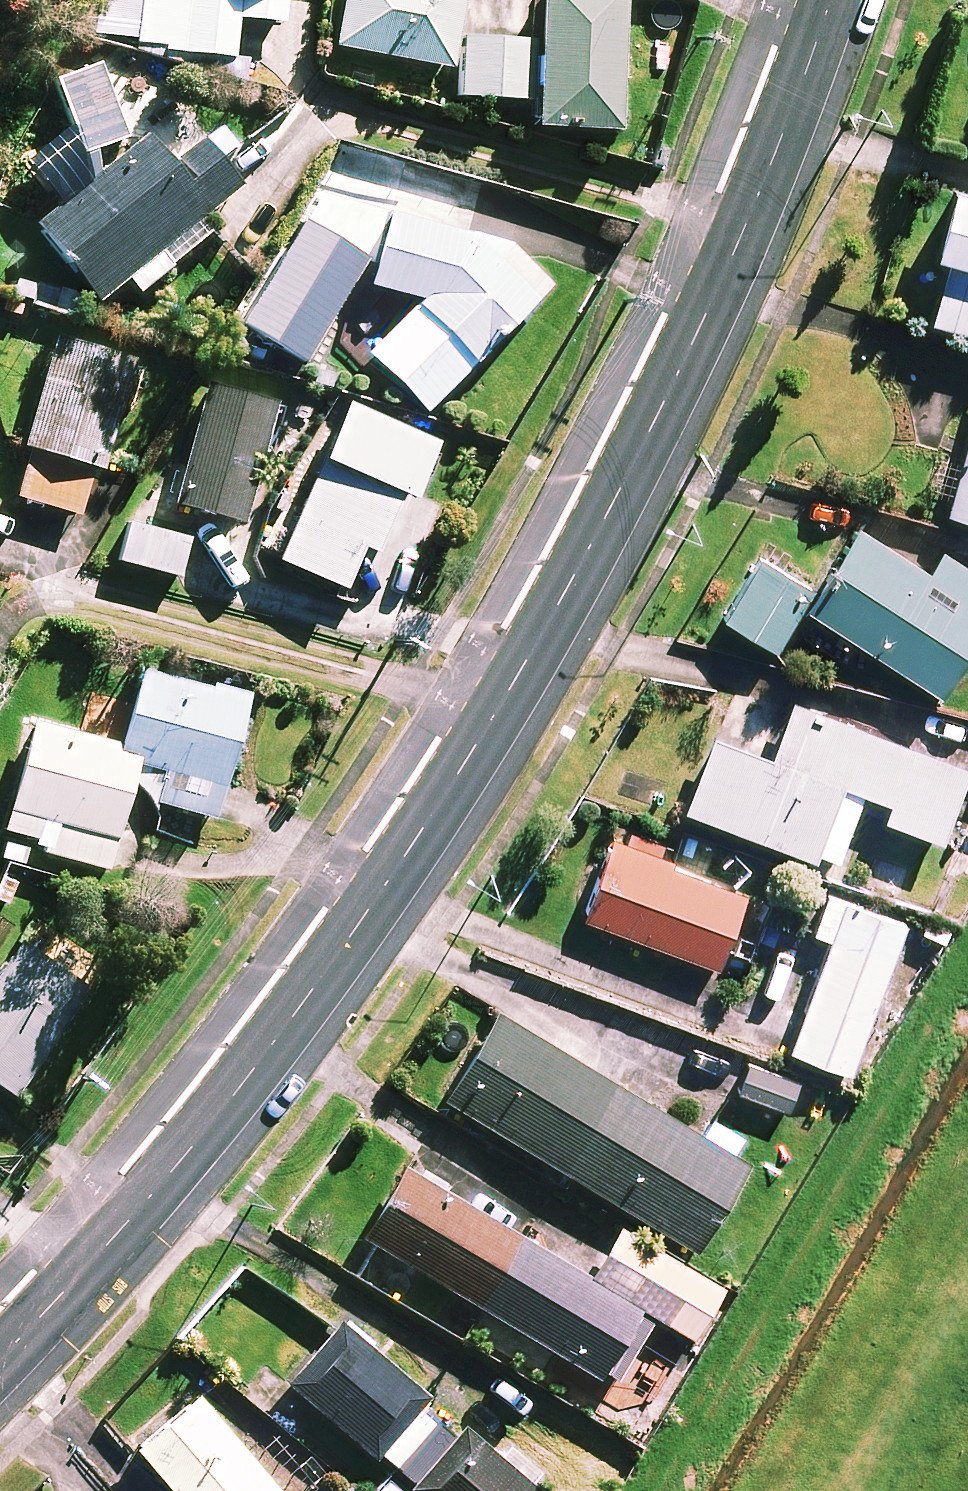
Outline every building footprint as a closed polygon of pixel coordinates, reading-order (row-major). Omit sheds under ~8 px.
[(136,56),(232,65),(236,26),(284,30),(287,0),(142,0),(136,56)] [(336,60),(452,78),(464,0),(345,0),(336,60)] [(533,109),(532,135),(623,140),(630,0),(539,0),(536,47),(533,109)] [(533,109),(536,47),(461,43),(458,105),(533,109)] [(98,155),(127,143),(96,68),(53,86),(84,161),(83,193),(34,234),(97,310),(126,285),(138,299),(206,242),(196,229),(237,194),(200,150),(171,174),(144,142),(98,181),(98,155)] [(421,420),(551,297),(501,244),(469,237),(484,188),(401,163),(397,176),(339,158),(320,220),(384,239),(368,290),(421,306),(364,360),(421,420)] [(951,203),(933,268),(946,272),(929,330),(967,341),(967,207),(951,203)] [(134,369),(55,345),(22,454),(30,456),(15,503),(79,522),(93,474),(102,477),(134,369)] [(274,411),(208,393),(176,516),(242,533),(274,411)] [(436,453),(349,414),(278,569),(342,599),(362,557),(375,562),(401,505),(411,509),(436,453)] [(948,523),(967,529),(967,450),(948,523)] [(188,545),(129,529),(119,567),(179,582),(188,545)] [(805,618),(812,623),(801,641),(856,676),(867,658),(938,704),(967,658),(967,578),(941,560),(927,581),(857,537),(805,618)] [(810,596),(758,565),(721,627),(774,658),(810,596)] [(41,854),(39,862),(107,880),(129,800),(216,824),(248,704),(144,676),(123,755),(34,730),(5,836),(36,845),(34,852),(41,854)] [(792,708),(769,766),(755,761),(734,813),(711,803),(703,824),(832,876),(862,800),(891,811),(884,827),(938,848),(966,777),(792,708)] [(744,902),(660,870),(667,851),(623,835),(616,853),(611,851),(583,924),(716,975),(744,902)] [(0,870),(0,908),(9,912),(26,875),(2,864),(0,870)] [(905,926),(828,897),(813,938),(831,945),(788,1058),(847,1080),(905,926)] [(21,950),(0,982),(0,1095),(15,1105),(88,995),(21,950)] [(706,1125),(693,1146),(493,1025),(442,1110),(692,1261),(743,1176),(729,1168),(741,1147),(706,1125)] [(798,1087),(750,1068),(738,1099),(786,1117),(798,1087)] [(609,1395),(650,1326),(690,1348),(716,1299),(650,1263),(624,1311),(402,1179),(361,1248),(609,1395)] [(493,1467),(459,1437),(455,1442),(425,1417),(430,1411),(334,1329),(282,1390),(377,1472),(361,1490),(529,1490),(538,1481),(505,1453),(493,1467)] [(195,1402),(133,1455),(163,1490),(271,1490),(195,1402)]
